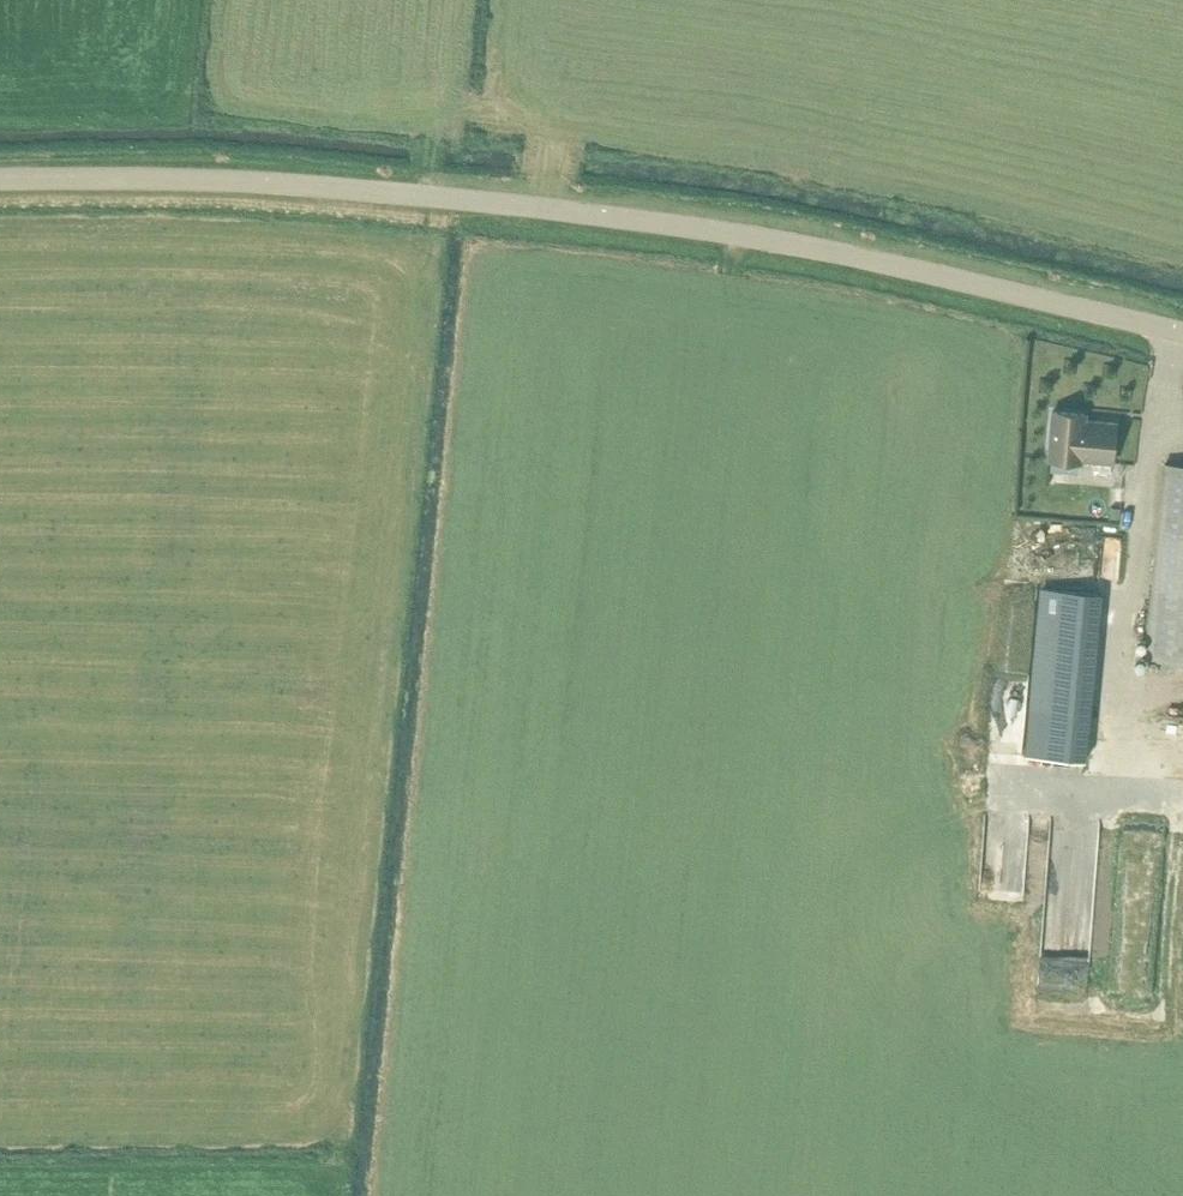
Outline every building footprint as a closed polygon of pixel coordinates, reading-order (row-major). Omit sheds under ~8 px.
[(1082,462),(1082,460),(1112,463),(1116,422),(1086,420),(1086,414),(1053,411),(1049,459),(1082,462)] [(1163,488),(1147,658),(1182,661),(1182,465),(1165,464),(1163,488)] [(1105,562),(1122,563),(1122,535),(1105,534),(1105,562)] [(1035,711),(1100,714),(1106,591),(1041,588),(1035,711)] [(1032,737),(1025,767),(1055,774),(1062,744),(1032,737)]
